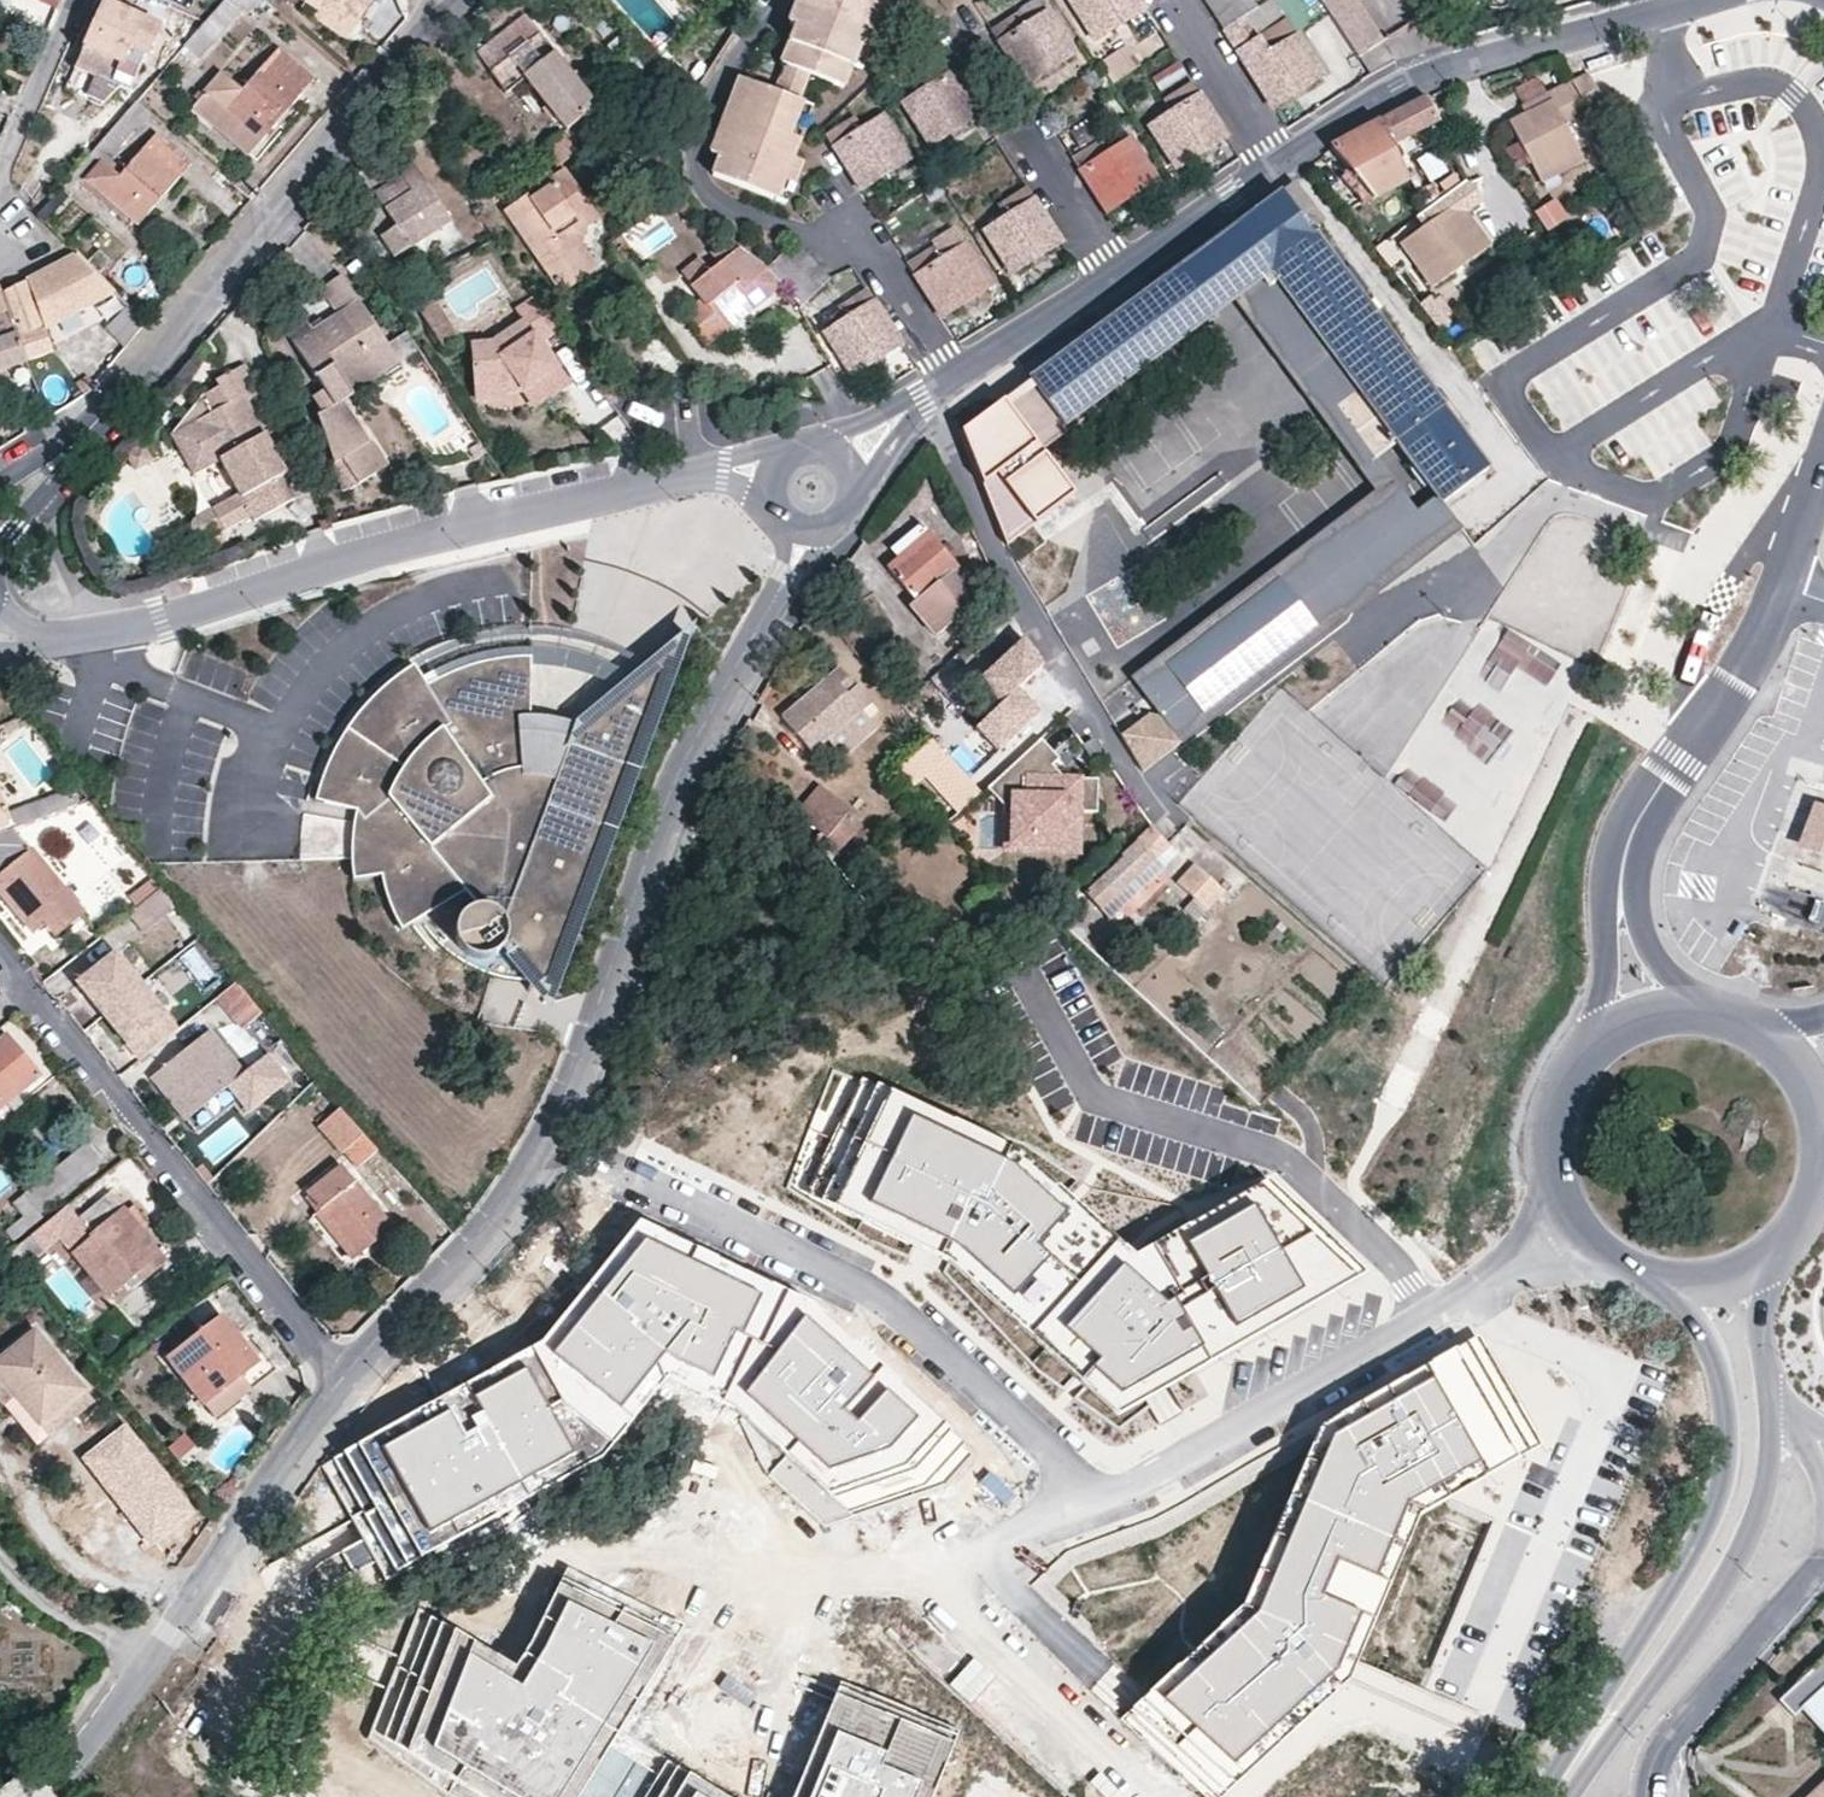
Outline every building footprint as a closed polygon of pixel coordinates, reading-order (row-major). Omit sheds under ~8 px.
[(117,0),(107,0),(89,41),(80,63),(116,79),(132,61),(143,65),(163,20),(117,0)] [(214,37),(243,4),(238,0),(221,0),(207,16),(200,25),(214,37)] [(243,4),(248,10),(257,0),(238,0),(243,4)] [(322,8),(324,5),(354,26),(371,0),(309,0),(322,8)] [(824,13),(801,4),(793,25),(799,28),(785,65),(788,67),(810,75),(848,89),(862,54),(868,36),(876,38),(892,0),(828,0),(824,13)] [(801,4),(824,13),(828,0),(802,0),(801,4)] [(1138,0),(1071,0),(1095,39),(1114,26),(1122,21),(1143,8),(1138,0)] [(1224,28),(1246,15),(1268,0),(1205,0),(1224,28)] [(1274,0),(1268,0),(1246,15),(1258,33),(1284,17),(1274,0)] [(1362,64),(1387,47),(1384,42),(1357,0),(1334,0),(1325,6),(1362,64)] [(1423,17),(1424,16),(1451,0),(1413,0),(1423,17)] [(1038,1),(991,29),(1025,82),(1044,70),(1054,65),(1073,52),(1049,11),(1046,13),(1038,1)] [(347,35),(354,26),(324,5),(322,8),(318,15),(347,35)] [(539,30),(526,15),(477,52),(489,69),(539,30)] [(1284,17),(1258,33),(1246,15),(1224,28),(1272,104),(1292,92),(1301,86),(1322,75),(1284,17)] [(1114,26),(1119,34),(1127,30),(1122,21),(1114,26)] [(489,69),(504,92),(527,76),(567,129),(598,105),(586,91),(580,83),(574,75),(539,30),(489,69)] [(862,54),(871,56),(876,38),(868,36),(862,54)] [(192,102),(246,149),(313,76),(276,44),(242,82),(223,66),(192,102)] [(1129,44),(1101,54),(1109,78),(1137,68),(1129,44)] [(945,59),(917,78),(924,90),(909,101),(905,103),(930,143),(947,132),(959,125),(979,113),(945,59)] [(1044,70),(1048,78),(1059,71),(1054,65),(1044,70)] [(788,67),(784,80),(806,87),(810,75),(788,67)] [(580,83),(586,79),(579,71),(574,75),(580,83)] [(1589,75),(1573,81),(1590,114),(1605,106),(1589,75)] [(924,90),(917,78),(901,88),(909,101),(924,90)] [(745,80),(723,134),(743,142),(739,154),(727,150),(725,157),(718,175),(779,200),(786,182),(796,185),(804,162),(796,160),(805,136),(797,134),(806,103),(801,101),(806,87),(784,80),(779,93),(745,80)] [(1190,82),(1160,100),(1167,114),(1150,125),(1175,166),(1195,155),(1203,149),(1225,136),(1190,82)] [(1292,92),(1296,99),(1306,93),(1301,86),(1292,92)] [(1583,158),(1566,125),(1587,114),(1572,87),(1551,97),(1555,104),(1528,118),(1512,127),(1540,180),(1583,158)] [(1343,170),(1344,169),(1368,197),(1408,175),(1389,142),(1437,116),(1425,92),(1384,114),(1324,147),(1343,170)] [(1555,104),(1551,97),(1524,111),(1528,118),(1555,104)] [(147,107),(137,99),(118,121),(129,130),(147,107)] [(797,134),(805,136),(814,107),(806,103),(797,134)] [(885,115),(876,120),(869,109),(828,136),(846,164),(861,187),(881,174),(891,167),(910,156),(885,115)] [(129,130),(118,121),(107,134),(118,143),(129,130)] [(964,132),(959,125),(947,132),(951,140),(964,132)] [(542,143),(550,155),(558,167),(578,152),(568,140),(561,130),(542,143)] [(189,162),(156,133),(121,173),(102,158),(86,177),(139,222),(189,162)] [(725,157),(727,150),(739,154),(743,142),(723,134),(715,154),(725,157)] [(1108,135),(1071,156),(1105,209),(1124,198),(1135,192),(1153,181),(1127,139),(1115,146),(1108,135)] [(1195,155),(1199,162),(1208,157),(1203,149),(1195,155)] [(558,290),(591,267),(563,226),(594,206),(569,167),(550,180),(553,185),(535,196),(528,194),(506,209),(558,290)] [(881,174),(886,182),(897,175),(891,167),(881,174)] [(376,193),(395,224),(376,236),(390,256),(449,220),(415,168),(376,193)] [(1343,170),(1335,174),(1349,193),(1358,204),(1368,197),(1344,169),(1343,170)] [(72,175),(67,181),(74,187),(80,180),(72,175)] [(86,177),(82,183),(134,228),(139,222),(86,177)] [(67,181),(42,212),(48,218),(74,187),(67,181)] [(1026,187),(977,216),(1010,270),(1029,259),(1040,252),(1061,240),(1026,187)] [(1283,192),(1025,373),(1066,428),(1274,273),(1362,390),(1340,407),(1377,457),(1399,441),(1447,506),(1493,471),(1283,192)] [(1124,198),(1130,206),(1140,199),(1135,192),(1124,198)] [(1536,206),(1547,226),(1568,215),(1557,195),(1536,206)] [(1467,216),(1456,198),(1397,238),(1428,282),(1482,248),(1462,218),(1467,216)] [(599,214),(594,206),(563,226),(591,267),(596,264),(579,240),(583,224),(599,214)] [(1467,216),(1462,218),(1482,248),(1488,244),(1467,216)] [(964,241),(958,231),(937,244),(943,255),(964,241)] [(943,315),(963,303),(973,296),(992,285),(964,241),(943,255),(937,244),(909,261),(943,315)] [(762,263),(737,247),(693,283),(709,306),(742,280),(762,263)] [(1029,259),(1034,266),(1044,260),(1040,252),(1029,259)] [(43,271),(2,292),(29,358),(30,361),(55,350),(47,330),(44,320),(54,314),(58,324),(115,291),(77,253),(54,265),(43,271)] [(765,265),(762,263),(742,280),(709,306),(725,328),(782,287),(768,268),(765,265)] [(345,278),(325,290),(341,315),(360,302),(345,278)] [(8,376),(5,367),(29,358),(2,292),(0,288),(0,378),(8,376)] [(535,334),(554,319),(542,301),(533,288),(512,303),(519,313),(487,336),(467,339),(474,387),(521,381),(533,399),(565,376),(544,345),(542,344),(540,342),(538,342),(535,344),(530,348),(525,341),(535,334)] [(840,308),(847,319),(833,329),(828,332),(855,373),(873,362),(884,354),(903,342),(868,288),(840,306),(840,308)] [(963,303),(967,309),(976,303),(973,296),(963,303)] [(428,332),(441,323),(426,301),(413,309),(428,332)] [(320,416),(346,490),(389,465),(372,439),(363,444),(337,404),(353,395),(343,380),(392,350),(360,302),(341,315),(315,332),(310,324),(290,336),(326,390),(315,397),(325,413),(320,416)] [(112,329),(128,347),(150,321),(135,306),(112,329)] [(847,319),(840,308),(826,316),(833,329),(847,319)] [(44,320),(47,330),(58,324),(54,314),(44,320)] [(450,337),(441,323),(428,332),(437,346),(450,337)] [(540,342),(542,344),(535,334),(525,341),(530,348),(535,344),(538,342),(540,342)] [(555,353),(573,380),(583,373),(565,346),(555,353)] [(403,365),(392,350),(343,380),(353,395),(355,397),(403,365)] [(873,362),(877,368),(888,361),(884,354),(873,362)] [(285,477),(248,404),(263,397),(248,366),(218,381),(221,387),(204,395),(173,435),(192,475),(220,461),(238,495),(195,517),(193,518),(191,520),(189,523),(189,526),(189,530),(190,532),(192,534),(194,536),(197,537),(199,537),(202,537),(203,537),(205,537),(210,547),(225,540),(221,532),(249,518),(252,523),(292,503),(280,480),(285,477)] [(1066,428),(1025,373),(960,422),(1005,539),(1072,487),(1042,443),(1066,428)] [(128,454),(137,471),(154,462),(146,446),(128,454)] [(885,571),(909,600),(911,598),(913,602),(907,607),(933,638),(977,601),(952,571),(956,568),(921,525),(903,539),(912,549),(897,561),(885,571)] [(912,549),(903,539),(893,556),(897,561),(912,549)] [(1137,674),(1160,707),(1189,686),(1214,717),(1345,615),(1302,557),(1137,674)] [(1044,655),(1021,630),(978,671),(1001,694),(975,720),(998,744),(1040,704),(1017,681),(1044,655)] [(1477,674),(1500,690),(1518,665),(1545,684),(1558,666),(1508,631),(1477,674)] [(650,728),(684,640),(652,666),(574,731),(559,773),(545,769),(531,767),(531,723),(531,657),(518,657),(504,658),(477,664),(454,672),(427,685),(415,665),(391,681),(369,701),(356,717),(346,731),(336,747),(328,763),(322,779),(315,801),(356,811),(372,830),(351,848),(352,870),(353,880),(381,876),(385,894),(389,905),(401,931),(419,920),(430,934),(446,950),(466,965),(469,958),(482,961),(491,958),(502,951),(505,946),(535,981),(549,998),(650,728)] [(808,750),(858,709),(843,692),(850,686),(849,685),(850,685),(836,669),(825,678),(780,714),(808,750)] [(30,684),(27,673),(8,678),(11,689),(30,684)] [(850,686),(843,692),(858,709),(858,710),(867,703),(852,683),(850,685),(849,685),(850,686)] [(1214,717),(1189,686),(1160,707),(1184,737),(1214,717)] [(1484,762),(1513,734),(1476,697),(1448,725),(1484,762)] [(1143,712),(1117,733),(1139,768),(1176,741),(1158,715),(1143,712)] [(559,773),(574,731),(551,725),(531,723),(531,767),(545,769),(559,773)] [(1053,755),(1037,740),(1000,776),(999,810),(1014,812),(1013,833),(1037,832),(1035,847),(1058,849),(1063,834),(1080,835),(1077,800),(1093,802),(1095,772),(1053,770),(1053,755)] [(979,791),(947,753),(942,757),(929,742),(898,769),(943,821),(979,791)] [(826,795),(814,785),(791,809),(803,820),(826,795)] [(0,791),(0,836),(16,830),(73,808),(66,791),(9,813),(0,791)] [(826,795),(803,820),(822,839),(815,846),(825,857),(851,829),(837,816),(843,811),(826,795)] [(1823,852),(1823,813),(1810,807),(1797,842),(1823,852)] [(372,830),(356,811),(353,830),(351,848),(372,830)] [(1120,852),(1122,855),(1086,888),(1102,905),(1154,858),(1171,842),(1150,821),(1134,835),(1136,837),(1120,852)] [(16,830),(0,836),(0,892),(35,934),(46,924),(55,936),(83,912),(16,830)] [(1163,868),(1154,858),(1102,905),(1110,916),(1163,868)] [(1200,865),(1178,884),(1195,902),(1184,912),(1192,920),(1224,892),(1200,865)] [(137,908),(161,890),(152,879),(128,898),(137,908)] [(143,933),(175,907),(161,890),(137,908),(129,915),(143,933)] [(535,981),(505,946),(502,951),(491,958),(482,961),(469,958),(466,965),(487,974),(500,978),(522,981),(535,981)] [(179,1029),(116,951),(76,983),(139,1061),(179,1029)] [(482,1013),(506,1023),(519,991),(495,981),(482,1013)] [(262,1014),(236,983),(217,998),(243,1030),(262,1014)] [(244,1073),(209,1030),(151,1078),(186,1121),(229,1088),(249,1113),(289,1080),(268,1054),(244,1073)] [(41,1076),(7,1034),(0,1040),(0,1110),(7,1104),(17,1096),(41,1076)] [(1026,1162),(865,1081),(814,1191),(934,1250),(1116,1418),(1364,1275),(1271,1180),(1131,1259),(1026,1162)] [(15,1112),(24,1104),(17,1096),(7,1104),(15,1112)] [(365,1135),(340,1108),(318,1127),(341,1155),(344,1152),(365,1135)] [(379,1150),(365,1135),(344,1152),(358,1168),(379,1150)] [(40,1213),(103,1162),(87,1142),(13,1203),(24,1216),(6,1231),(14,1242),(44,1218),(40,1213)] [(392,1227),(342,1165),(306,1194),(320,1211),(357,1256),(392,1227)] [(11,1184),(0,1168),(0,1192),(11,1184)] [(166,1262),(111,1193),(79,1219),(93,1236),(72,1253),(109,1298),(127,1282),(133,1289),(166,1262)] [(93,1236),(79,1219),(68,1206),(29,1236),(43,1252),(60,1238),(72,1253),(93,1236)] [(357,1256),(320,1211),(315,1215),(351,1261),(357,1256)] [(968,1451),(818,1312),(640,1217),(543,1339),(323,1462),(386,1580),(603,1458),(667,1382),(732,1412),(770,1475),(828,1529),(944,1484),(968,1451)] [(21,1269),(43,1252),(29,1236),(8,1253),(21,1269)] [(259,1363),(223,1316),(168,1359),(214,1419),(235,1402),(225,1389),(259,1363)] [(35,1330),(0,1358),(0,1378),(40,1427),(85,1390),(35,1330)] [(1478,1339),(1317,1428),(1246,1607),(1125,1720),(1213,1796),(1214,1796),(1345,1679),(1416,1519),(1537,1443),(1478,1339)] [(106,1363),(117,1353),(110,1345),(98,1355),(106,1363)] [(235,1402),(276,1371),(266,1358),(259,1363),(225,1389),(235,1402)] [(0,1378),(0,1402),(37,1446),(95,1403),(85,1390),(40,1427),(0,1378)] [(192,1513),(125,1426),(82,1458),(149,1546),(192,1513)] [(232,1490),(239,1481),(233,1476),(226,1486),(232,1490)] [(419,1608),(369,1740),(447,1792),(456,1796),(614,1796),(635,1762),(611,1742),(684,1622),(570,1566),(515,1664),(419,1608)] [(1788,1695),(1803,1710),(1823,1731),(1823,1658),(1788,1695)] [(842,1681),(796,1796),(933,1796),(961,1729),(842,1681)] [(1794,1720),(1803,1710),(1788,1695),(1779,1705),(1794,1720)] [(1703,1767),(1728,1796),(1823,1796),(1823,1767),(1771,1709),(1703,1767)] [(27,1743),(33,1748),(42,1736),(37,1733),(27,1743)] [(669,1759),(645,1796),(735,1796),(669,1759)]
